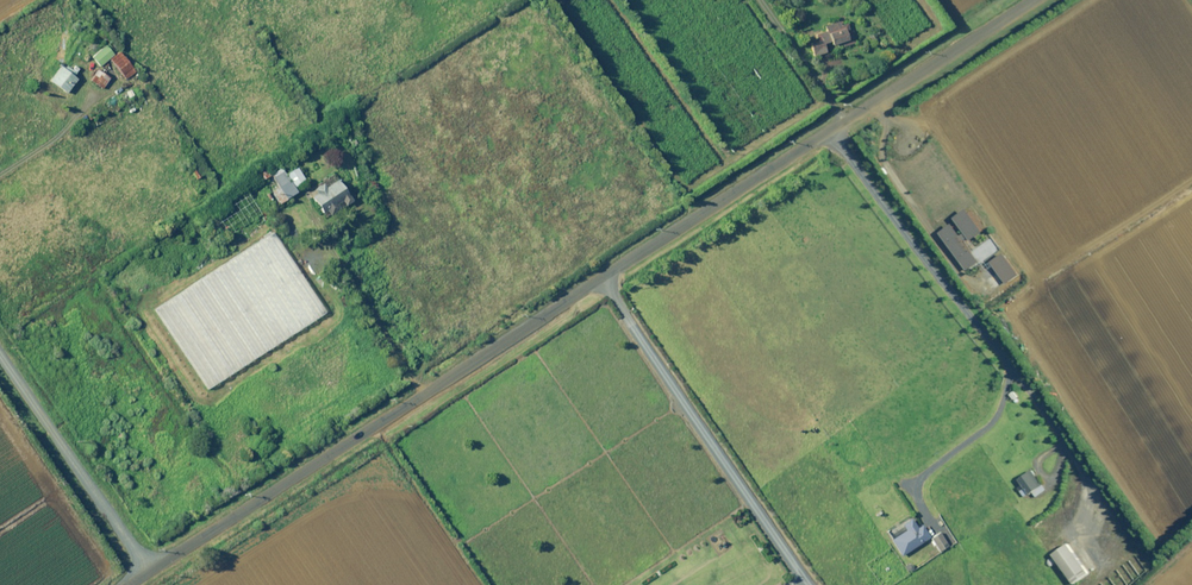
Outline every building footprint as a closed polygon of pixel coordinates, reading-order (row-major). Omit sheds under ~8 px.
[(842,26),(841,23),(807,36),(816,56),(827,52),(824,44),(830,42),(832,46),(837,44),(839,49),(855,42),(847,24),(842,26)] [(115,54),(107,44),(92,57),(100,67),(110,59),(125,79),(135,72),(119,51),(115,54)] [(71,70),(62,63),(49,81),(66,93),(77,79),(73,77),(79,69),(74,65),(71,70)] [(109,79),(100,73),(94,83),(102,89),(109,79)] [(272,191),(280,205),(287,200),(286,199),(296,192),(294,188),(305,181),(297,168),(285,175),(281,168),(271,175),(279,187),(272,191)] [(327,212),(329,216),(340,209),(337,205),(342,202),(345,206),(352,201),(337,180),(326,188),(323,184),(309,193),(324,214),(327,212)] [(961,236),(953,224),(940,233),(967,271),(980,262),(973,251),(972,252),(964,241),(969,238),(971,241),(983,232),(968,210),(956,218),(958,221),(957,222),(965,234),(961,236)] [(270,233),(151,311),(202,389),(322,312),(270,233)] [(1018,275),(1003,253),(990,261),(1006,284),(1018,275)] [(1046,490),(1030,470),(1018,479),(1025,488),(1020,492),(1025,497),(1032,492),(1036,497),(1046,490)] [(916,527),(910,518),(901,524),(906,531),(891,540),(901,556),(929,538),(921,525),(916,527)] [(948,546),(939,533),(931,539),(939,552),(948,546)] [(1088,574),(1068,545),(1053,555),(1074,584),(1088,574)]
